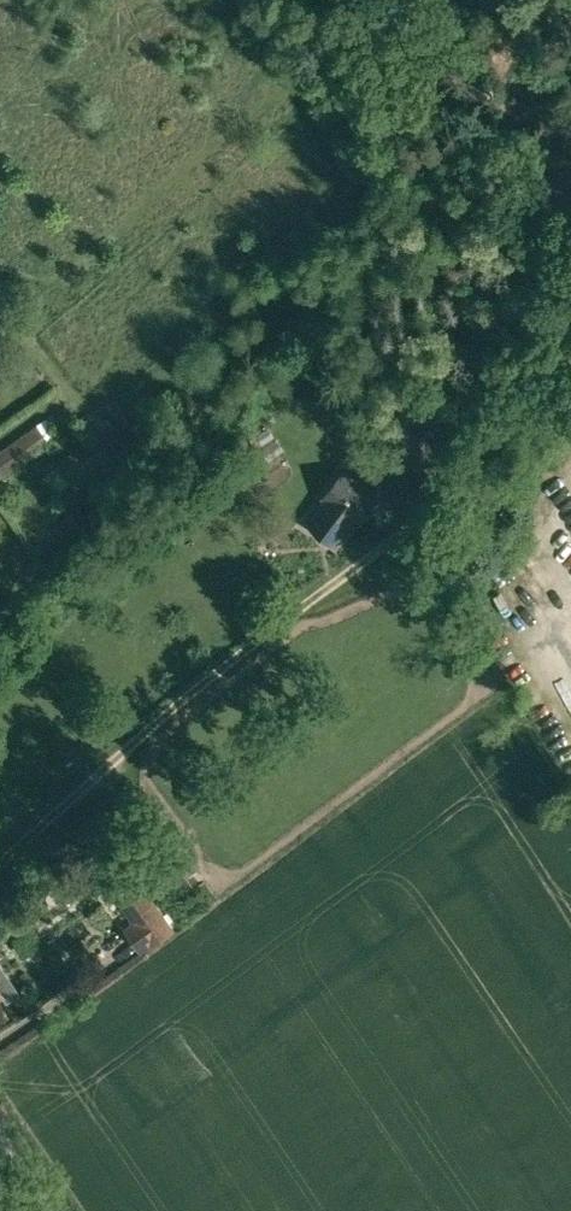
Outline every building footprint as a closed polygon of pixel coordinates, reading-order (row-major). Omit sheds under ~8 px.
[(393,438),(415,472),(451,448),(429,413),(432,411),(423,399),(405,411),(409,417),(391,428),(396,436),(393,438)] [(51,442),(59,452),(68,445),(59,432),(50,438),(38,422),(0,449),(0,479),(51,442)] [(307,524),(337,546),(356,520),(357,521),(377,495),(343,470),(324,496),(326,497),(307,524)] [(124,927),(141,952),(150,946),(151,947),(176,929),(135,871),(110,889),(133,921),(124,927)]
